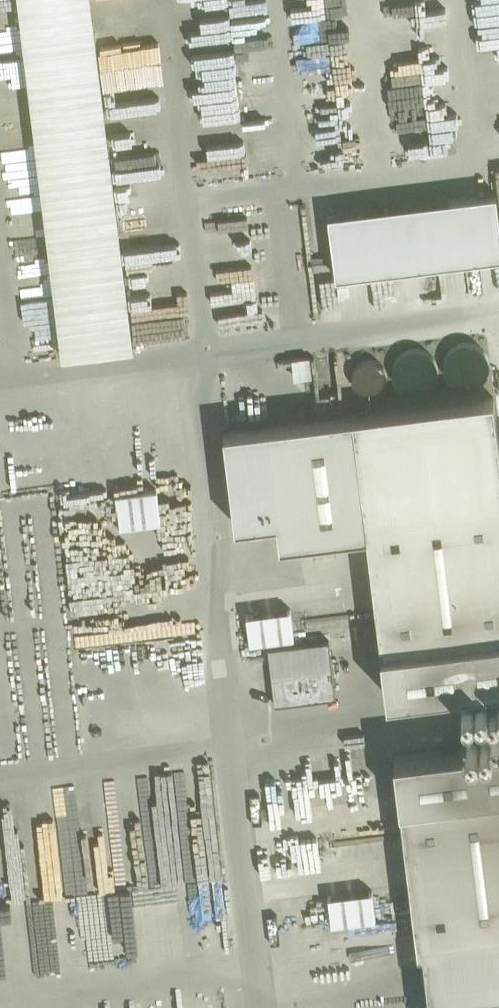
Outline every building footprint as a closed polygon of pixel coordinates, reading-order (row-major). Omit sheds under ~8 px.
[(63,354),(133,345),(91,0),(20,0),(63,354)] [(331,234),(336,275),(498,255),(498,212),(496,191),(451,197),(454,219),(331,234)] [(469,385),(487,353),(464,340),(454,358),(461,362),(453,377),(469,385)] [(368,408),(414,403),(412,385),(418,384),(416,368),(407,369),(405,356),(372,360),(376,395),(366,396),(368,408)] [(353,413),(367,531),(382,646),(498,632),(498,440),(494,396),(353,413)] [(353,413),(224,429),(236,524),(277,519),(280,542),(367,531),(353,413)] [(150,487),(112,489),(114,518),(152,516),(150,487)] [(242,639),(290,636),(288,608),(241,610),(242,639)] [(382,646),(387,694),(498,681),(498,632),(382,646)] [(264,643),(269,695),(276,695),(274,674),(327,670),(324,638),(264,643)] [(488,695),(489,693),(488,691),(487,689),(485,687),(482,687),(480,687),(478,689),(477,691),(476,693),(477,696),(478,698),(480,699),(482,699),(485,699),(487,698),(488,695)] [(475,697),(475,695),(475,692),(473,690),(471,689),(469,689),(466,689),(464,690),(463,692),(462,695),(463,697),(464,699),(466,701),(469,701),(471,701),(473,699),(475,697)] [(493,734),(493,731),(493,729),(491,727),(489,725),(487,725),(484,725),(482,727),(481,729),(481,731),(481,734),(482,736),(485,737),(487,738),(489,737),(491,736),(493,734)] [(467,731),(467,733),(467,736),(469,738),(471,739),(473,739),(476,739),(478,737),(479,735),(480,733),(479,730),(478,728),(476,727),(473,727),(471,727),(469,729),(467,731)] [(395,753),(400,801),(498,789),(498,740),(395,753)] [(400,801),(426,1007),(498,1007),(498,789),(400,801)]
